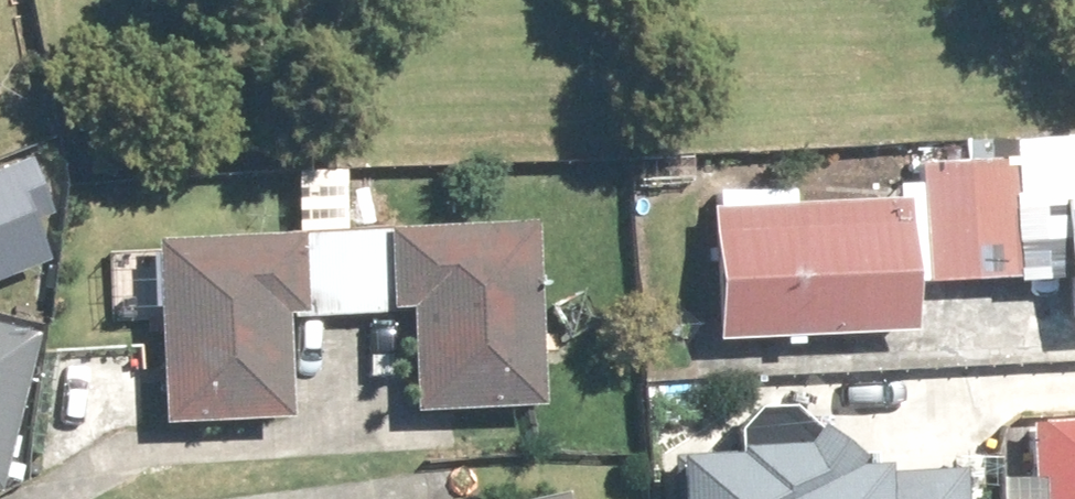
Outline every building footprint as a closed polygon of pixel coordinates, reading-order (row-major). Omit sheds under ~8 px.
[(1006,154),(911,159),(918,284),(1013,279),(1006,154)] [(32,255),(7,172),(0,176),(0,267),(32,255)] [(899,196),(697,201),(700,337),(902,332),(899,196)] [(1052,198),(1055,248),(1056,248),(1060,332),(1074,331),(1074,197),(1052,198)] [(378,311),(399,310),(403,412),(532,407),(525,222),(375,228),(378,311)] [(274,316),(293,315),(288,231),(140,239),(150,425),(280,418),(274,316)] [(3,480),(39,330),(0,320),(0,480),(3,480)] [(670,498),(967,498),(964,446),(873,450),(786,395),(745,397),(731,416),(732,438),(666,441),(670,498)] [(1033,423),(1036,498),(1074,498),(1074,422),(1033,423)]
